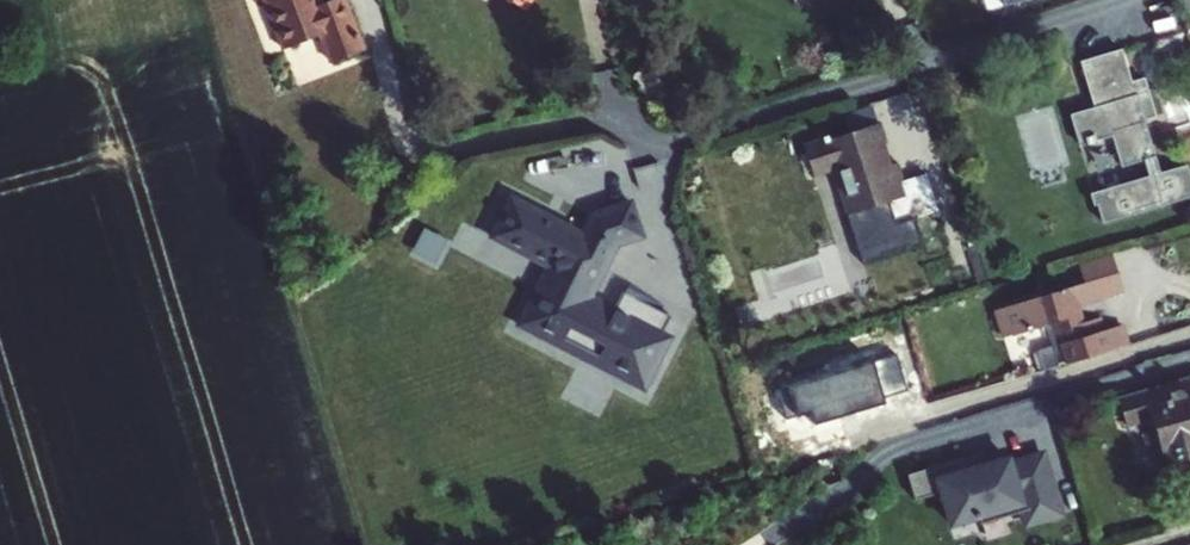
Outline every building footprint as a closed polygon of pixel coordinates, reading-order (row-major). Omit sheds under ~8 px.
[(283,56),(313,48),(321,76),(354,66),(338,10),(319,15),(315,0),(250,0),(252,7),(258,5),(267,34),(276,32),(283,56)] [(502,0),(513,7),(513,5),(523,11),(530,0),(503,0),(502,0)] [(523,11),(525,13),(534,0),(530,0),(523,11)] [(274,58),(283,56),(276,32),(267,34),(274,58)] [(1148,175),(1094,193),(1103,222),(1189,195),(1189,179),(1186,164),(1159,172),(1143,119),(1155,116),(1143,78),(1131,82),(1121,49),(1080,62),(1095,108),(1071,115),(1080,146),(1112,136),(1121,166),(1143,160),(1148,175)] [(873,122),(802,145),(811,175),(834,167),(850,214),(889,202),(896,223),(938,210),(926,174),(903,181),(897,164),(887,167),(873,122)] [(588,297),(615,245),(641,236),(629,202),(591,214),(580,235),(510,198),(491,237),(546,265),(537,285),(556,345),(642,389),(668,338),(660,333),(669,316),(622,291),(612,309),(588,297)] [(425,227),(414,250),(444,264),(455,240),(425,227)] [(1077,265),(1083,284),(1116,273),(1110,255),(1077,265)] [(1083,284),(995,311),(1004,336),(1044,324),(1052,321),(1059,344),(1051,346),(1031,352),(1038,372),(1126,345),(1120,326),(1103,332),(1099,318),(1084,323),(1079,305),(1122,292),(1116,273),(1083,284)] [(537,285),(516,324),(556,345),(537,285)] [(1008,286),(992,291),(995,302),(1011,297),(1008,286)] [(1052,321),(1044,324),(1051,346),(1059,344),(1052,321)] [(1118,401),(1125,424),(1150,417),(1161,454),(1168,452),(1173,469),(1189,464),(1189,381),(1118,401)] [(960,460),(904,478),(912,504),(938,496),(948,528),(976,519),(997,512),(999,520),(1019,513),(1023,526),(1057,515),(1038,455),(1006,466),(1004,460),(964,473),(960,460)] [(997,512),(976,519),(978,526),(999,520),(997,512)]
